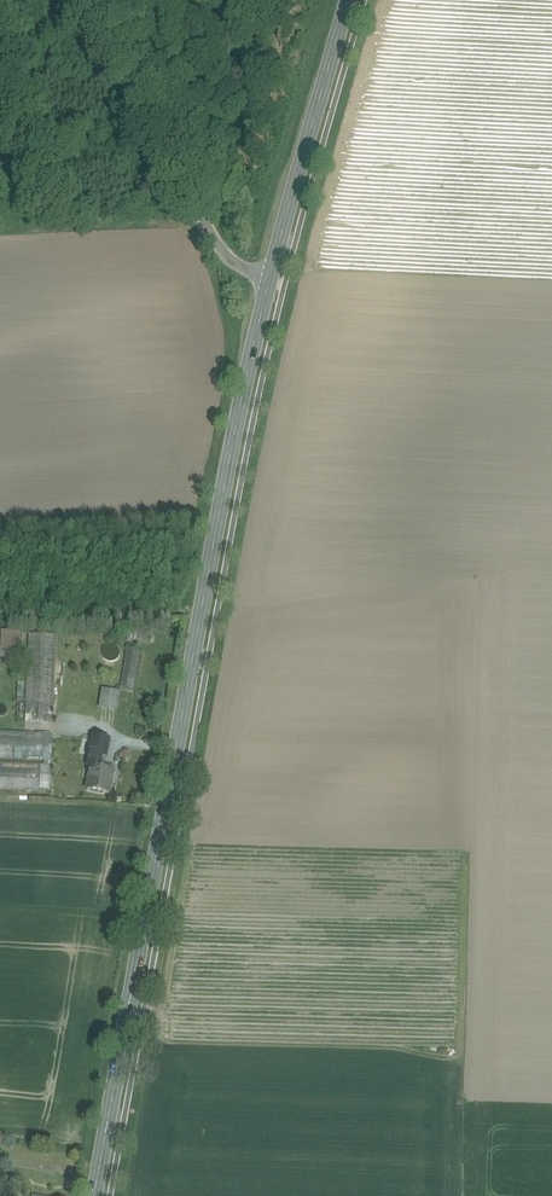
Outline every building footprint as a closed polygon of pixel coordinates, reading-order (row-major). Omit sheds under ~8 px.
[(57,636),(29,635),(26,707),(25,722),(53,723),(53,708),(54,708),(57,636)] [(127,648),(121,687),(135,689),(142,650),(127,648)] [(120,710),(121,690),(102,689),(101,709),(120,710)] [(0,732),(0,759),(52,761),(53,734),(0,732)] [(110,740),(94,738),(92,746),(108,749),(110,740)] [(108,749),(92,746),(89,768),(92,768),(88,791),(110,795),(114,772),(104,770),(108,749)] [(0,763),(0,791),(50,793),(51,765),(0,763)]
